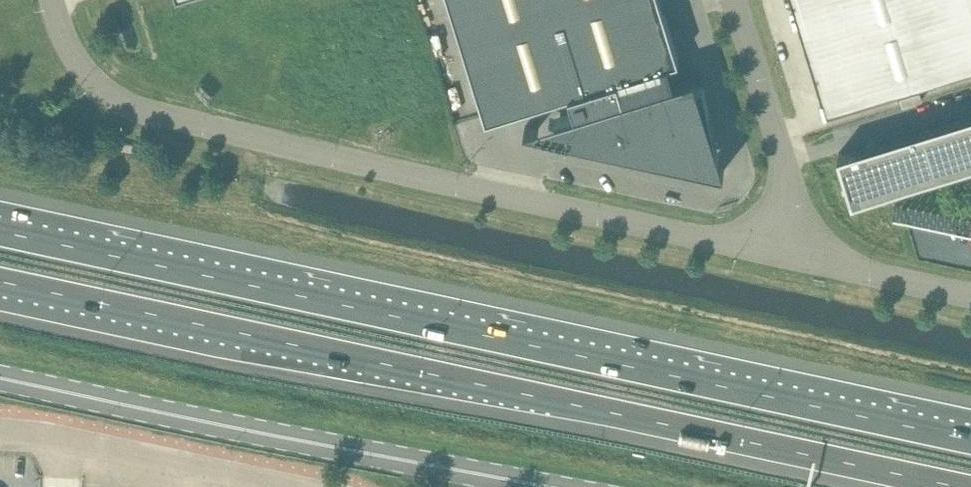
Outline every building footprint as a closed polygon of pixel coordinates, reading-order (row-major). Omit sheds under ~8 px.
[(487,117),(569,92),(666,62),(679,58),(661,0),(450,0),(487,117)] [(823,95),(822,96),(822,97),(824,97),(824,99),(827,107),(825,107),(826,109),(970,65),(970,0),(794,0),(823,95)] [(672,81),(666,62),(569,92),(575,110),(560,114),(587,126),(615,135),(613,146),(615,146),(615,144),(626,143),(626,146),(628,146),(627,138),(640,141),(668,147),(696,149),(716,149),(702,85),(696,86),(695,80),(696,79),(695,74),(672,81)] [(970,162),(970,112),(838,153),(852,199),(970,162)]
